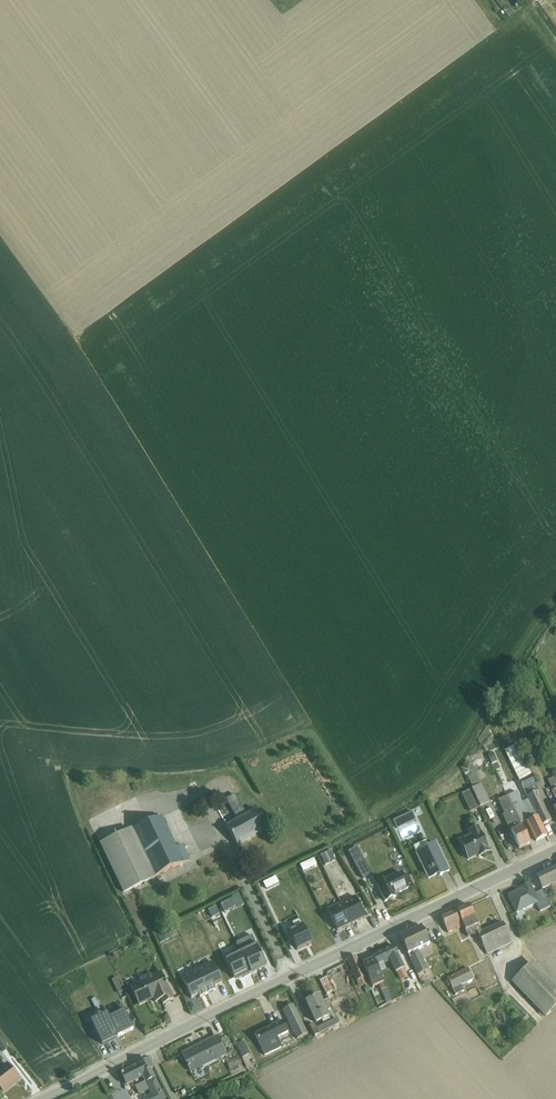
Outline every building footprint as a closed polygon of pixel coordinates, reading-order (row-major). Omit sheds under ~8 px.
[(495,762),(492,751),(469,757),(472,768),(495,762)] [(555,788),(555,779),(555,777),(547,781),(552,790),(555,788)] [(524,781),(525,789),(535,788),(534,780),(524,781)] [(473,783),(458,791),(469,809),(484,801),(473,783)] [(534,814),(528,800),(522,802),(518,792),(497,800),(508,827),(519,822),(518,821),(534,814)] [(531,796),(543,820),(552,815),(541,792),(531,796)] [(261,807),(232,824),(241,840),(270,824),(261,807)] [(489,818),(494,815),(489,807),(484,809),(489,818)] [(394,820),(398,829),(416,820),(412,812),(394,820)] [(125,894),(182,862),(156,816),(99,848),(125,894)] [(528,827),(537,844),(547,839),(539,822),(528,827)] [(511,836),(519,852),(531,846),(523,830),(511,836)] [(472,833),(459,840),(468,858),(481,851),(472,833)] [(237,877),(215,843),(193,857),(215,891),(237,877)] [(431,843),(415,851),(431,880),(447,872),(431,843)] [(314,859),(300,865),(303,873),(318,867),(314,859)] [(364,869),(353,875),(361,889),(372,882),(364,869)] [(385,873),(376,876),(383,896),(404,888),(398,871),(386,876),(385,873)] [(539,880),(544,891),(555,885),(555,872),(539,880)] [(529,889),(512,897),(520,913),(537,905),(529,889)] [(214,893),(174,912),(181,926),(221,906),(214,893)] [(538,905),(543,919),(552,916),(548,902),(538,905)] [(331,909),(335,919),(342,916),(338,906),(331,909)] [(471,908),(444,921),(450,933),(461,927),(467,939),(483,932),(471,908)] [(325,913),(335,934),(352,926),(347,915),(334,920),(330,911),(325,913)] [(294,950),(313,945),(308,925),(289,931),(294,950)] [(504,925),(481,936),(489,952),(512,941),(504,925)] [(424,930),(404,940),(422,977),(431,973),(420,949),(431,944),(424,930)] [(375,953),(354,963),(363,982),(372,978),(367,968),(375,964),(378,971),(393,964),(396,971),(406,966),(398,949),(378,958),(375,953)] [(512,976),(543,1013),(555,1002),(555,981),(536,956),(512,976)] [(470,963),(444,974),(451,990),(476,980),(470,963)] [(350,970),(333,978),(340,993),(346,990),(354,1006),(365,1001),(350,970)] [(157,1006),(175,999),(164,972),(128,985),(137,1008),(155,1001),(157,1006)] [(389,987),(393,997),(407,991),(402,981),(389,987)] [(310,1002),(324,1032),(342,1024),(338,1014),(328,1018),(319,997),(310,1002)] [(298,1008),(287,1014),(298,1037),(309,1032),(298,1008)] [(132,1032),(124,1011),(117,1014),(116,1010),(89,1021),(103,1058),(117,1052),(112,1040),(132,1032)] [(285,1026),(262,1037),(266,1047),(290,1035),(285,1026)] [(9,1048),(0,1036),(0,1047),(4,1052),(9,1048)] [(218,1036),(183,1052),(190,1068),(225,1052),(218,1036)] [(237,1057),(227,1062),(230,1070),(241,1065),(237,1057)] [(3,1096),(22,1082),(8,1063),(0,1070),(0,1092),(3,1096)] [(147,1068),(130,1079),(138,1090),(145,1086),(152,1097),(148,1098),(167,1098),(147,1068)]
